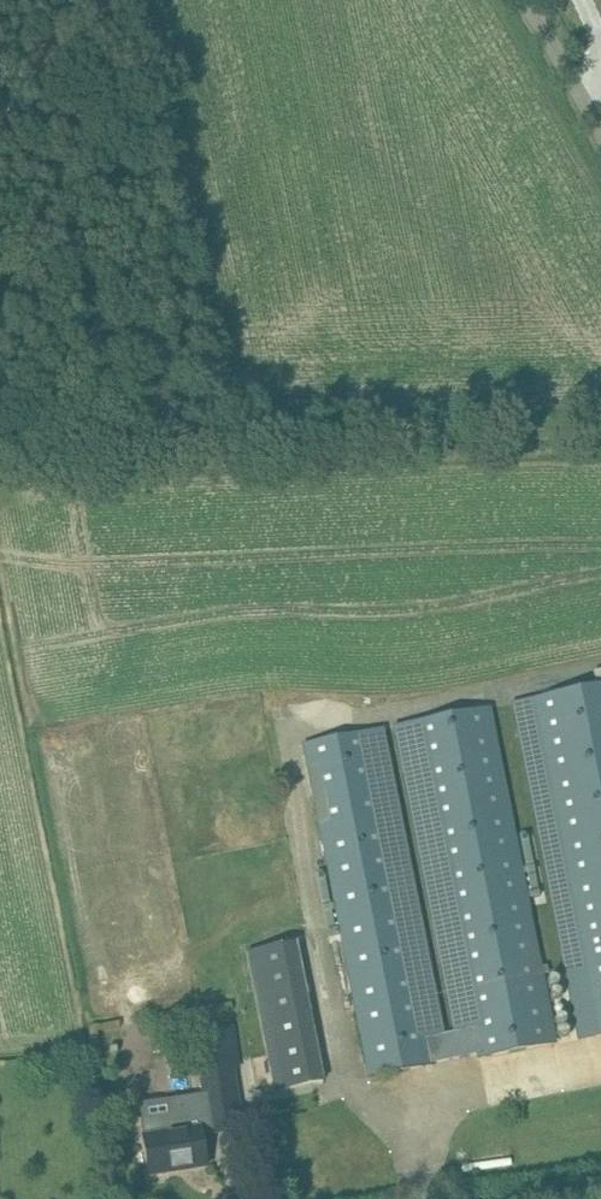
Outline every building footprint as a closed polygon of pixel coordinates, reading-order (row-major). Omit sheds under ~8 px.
[(600,1033),(600,685),(530,699),(530,700),(535,699),(600,1033)] [(496,700),(494,689),(461,696),(464,708),(496,700)] [(366,732),(304,744),(371,1077),(433,1065),(433,1063),(480,1053),(481,1058),(554,1044),(487,708),(413,723),(475,1028),(427,1037),(366,732)] [(276,1092),(323,1083),(295,941),(248,950),(276,1092)] [(194,1031),(205,1098),(175,1103),(179,1132),(143,1137),(150,1176),(174,1172),(173,1168),(206,1163),(202,1133),(212,1131),(208,1104),(237,1099),(232,1068),(241,1067),(234,1024),(194,1031)]
